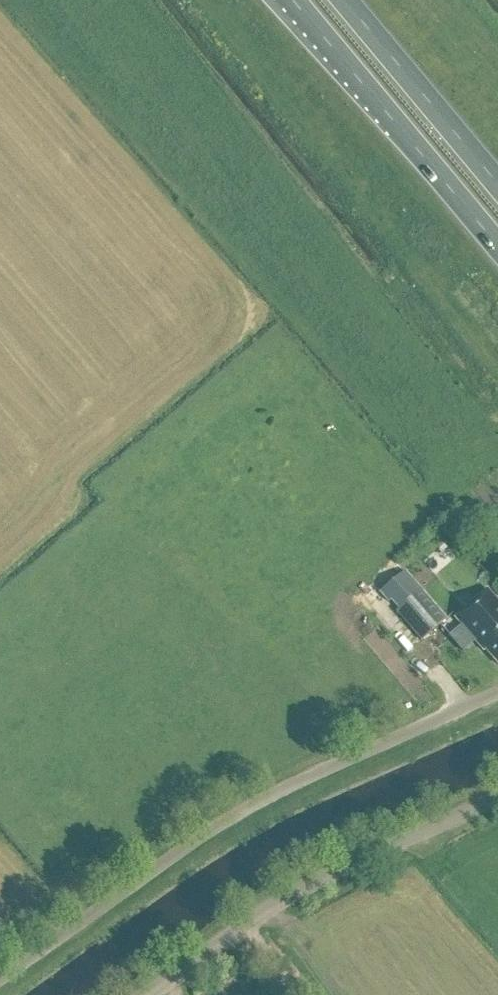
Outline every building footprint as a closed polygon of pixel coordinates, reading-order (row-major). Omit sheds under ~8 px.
[(422,590),(396,612),(422,642),(447,620),(422,590)] [(488,590),(455,618),(483,651),(485,649),(497,664),(497,601),(488,590)]
